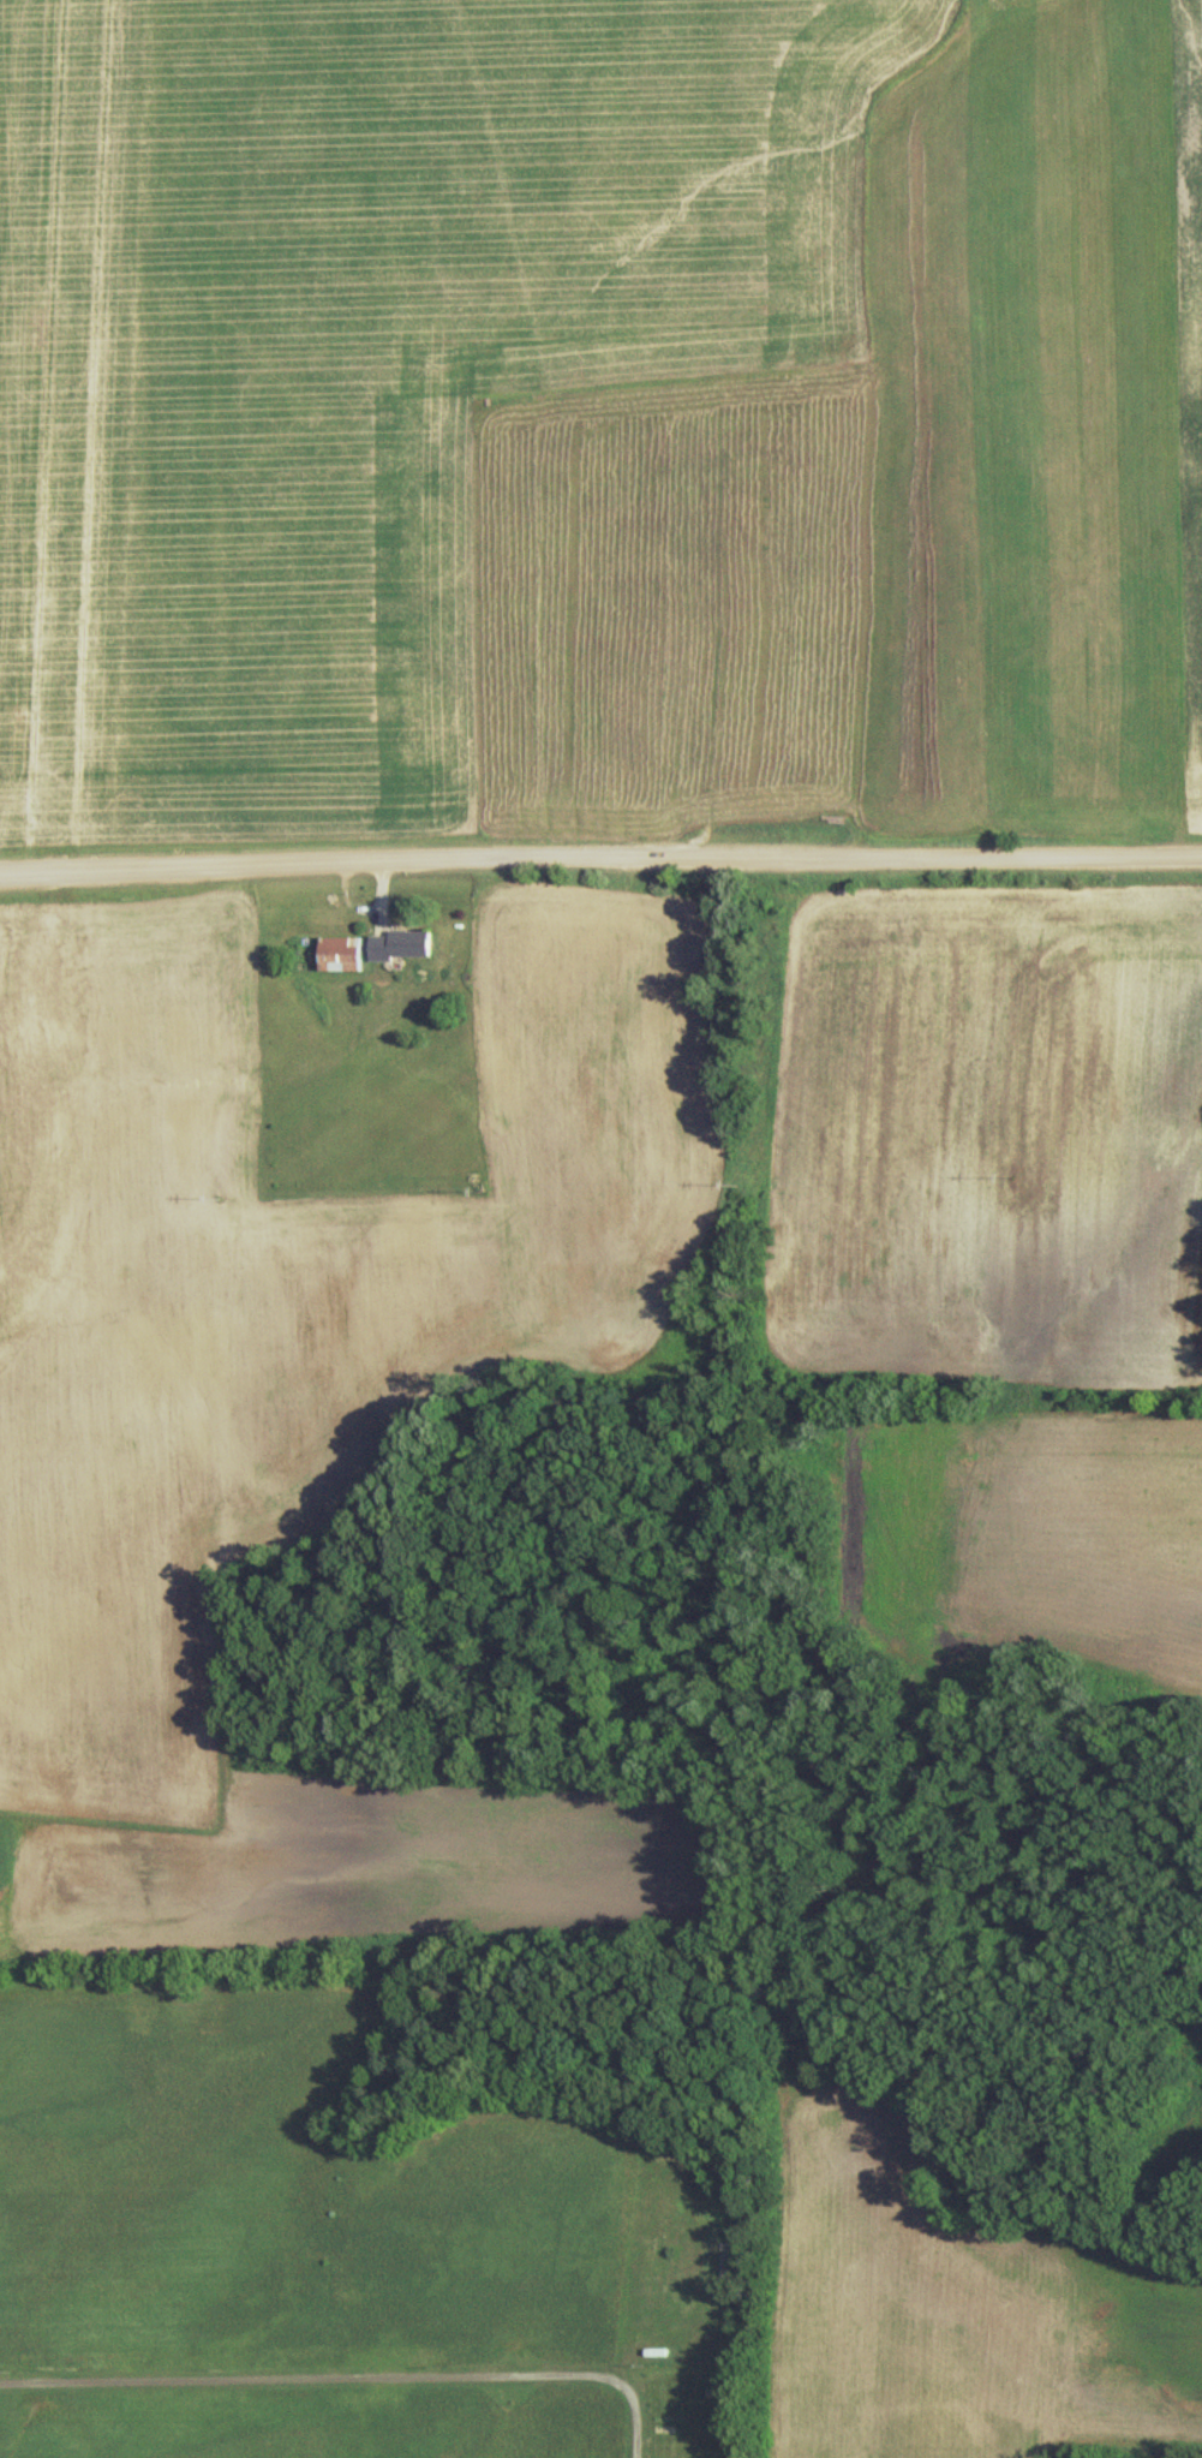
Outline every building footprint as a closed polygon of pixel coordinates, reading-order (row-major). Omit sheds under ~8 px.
[(438,954),(438,929),(396,928),(396,934),(378,934),(378,959),(398,959),(398,954),(438,954)] [(369,936),(325,935),(325,969),(368,969),(369,936)]
